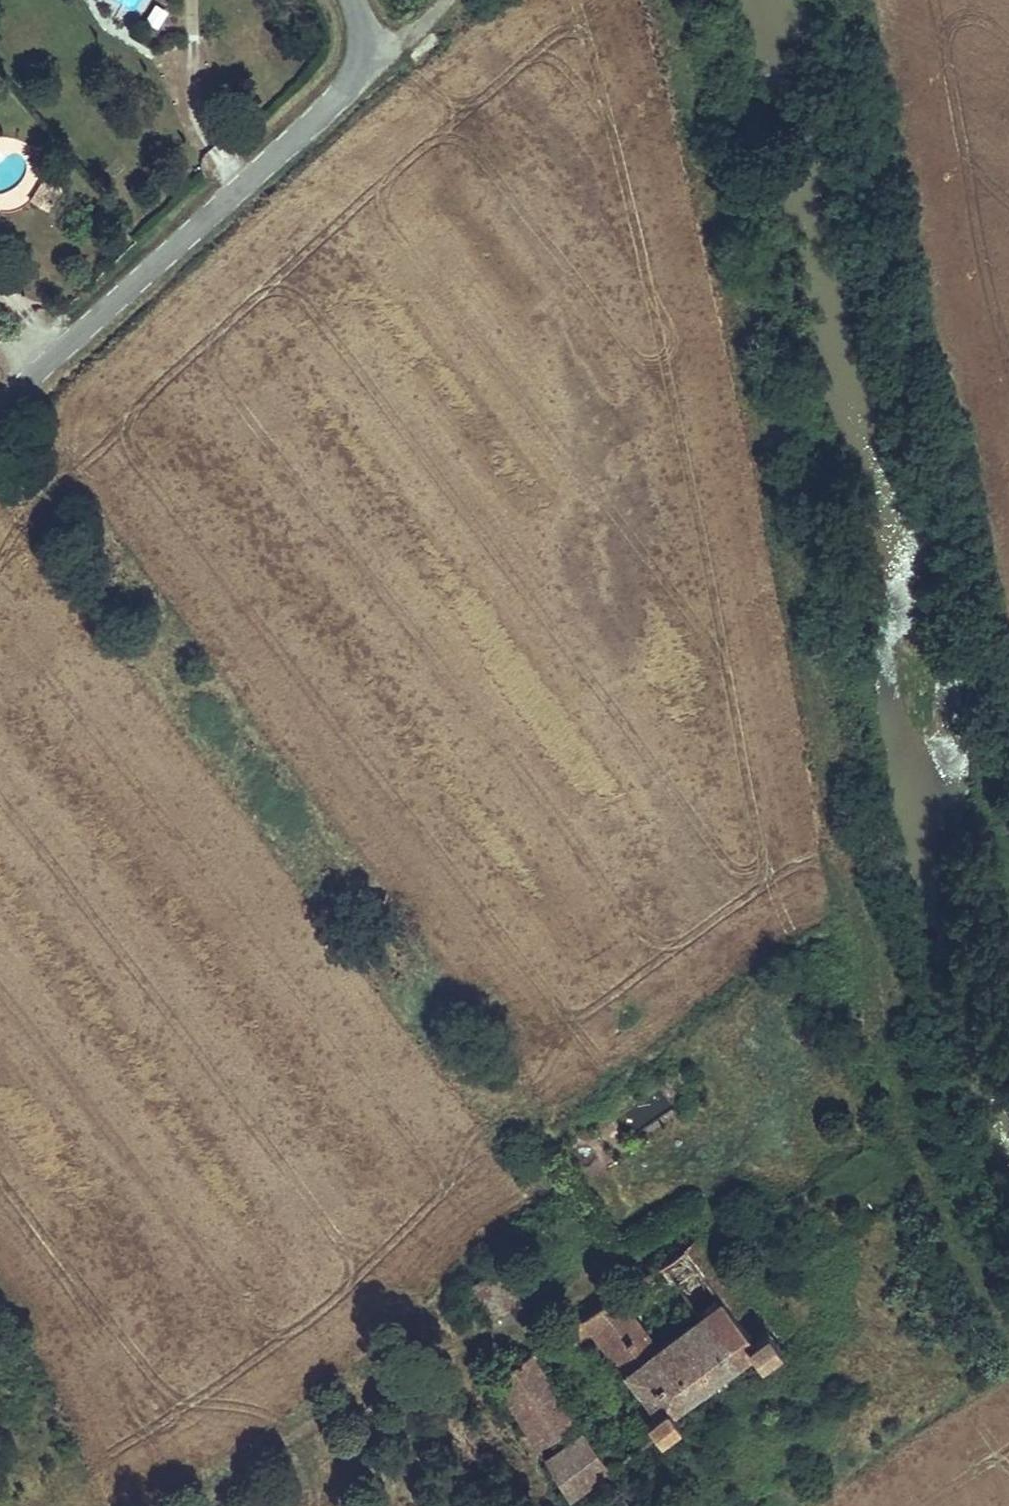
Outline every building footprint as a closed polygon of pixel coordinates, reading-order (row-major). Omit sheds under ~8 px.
[(143,20),(157,28),(167,11),(154,3),(143,20)] [(32,200),(47,209),(62,186),(47,176),(32,200)] [(777,1336),(766,1320),(752,1330),(697,1250),(682,1229),(654,1249),(691,1302),(654,1328),(618,1276),(575,1306),(647,1408),(636,1416),(647,1431),(685,1404),(678,1395),(753,1342),(758,1349),(777,1336)] [(697,1250),(752,1330),(766,1320),(710,1241),(697,1250)] [(573,1403),(527,1338),(495,1360),(540,1425),(573,1403)] [(611,1456),(582,1416),(548,1440),(577,1480),(611,1456)]
